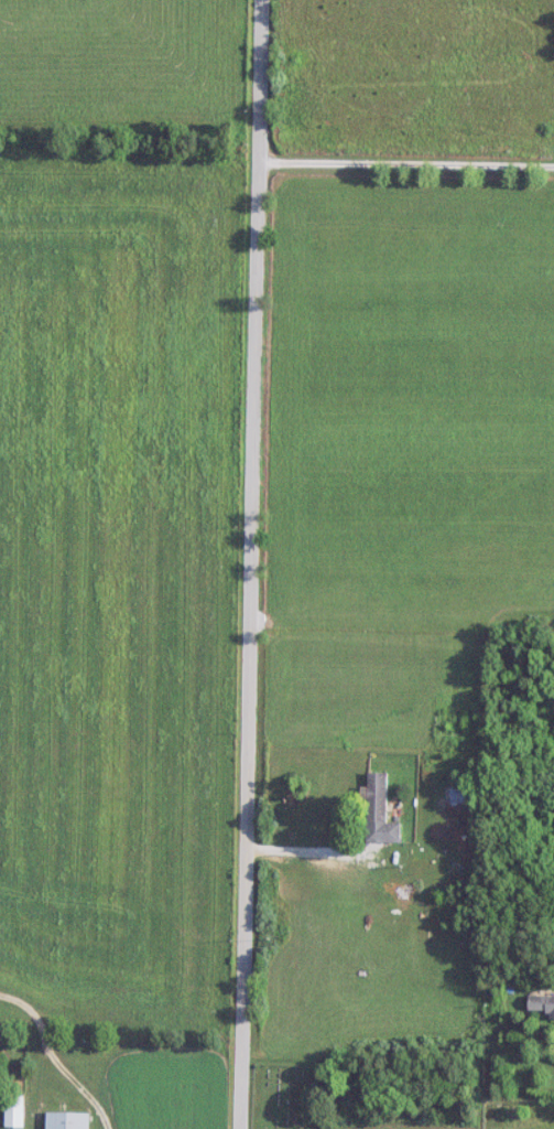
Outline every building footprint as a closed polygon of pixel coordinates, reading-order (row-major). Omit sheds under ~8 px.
[(367,842),(400,842),(400,823),(387,823),(388,773),(367,773),(367,842)] [(477,787),(450,787),(450,803),(477,803),(477,787)] [(526,996),(526,1011),(548,1011),(548,1019),(553,1019),(553,996),(526,996)] [(4,1128),(24,1128),(24,1096),(4,1096),(4,1128)] [(89,1113),(46,1113),(46,1128),(89,1128),(89,1113)]
